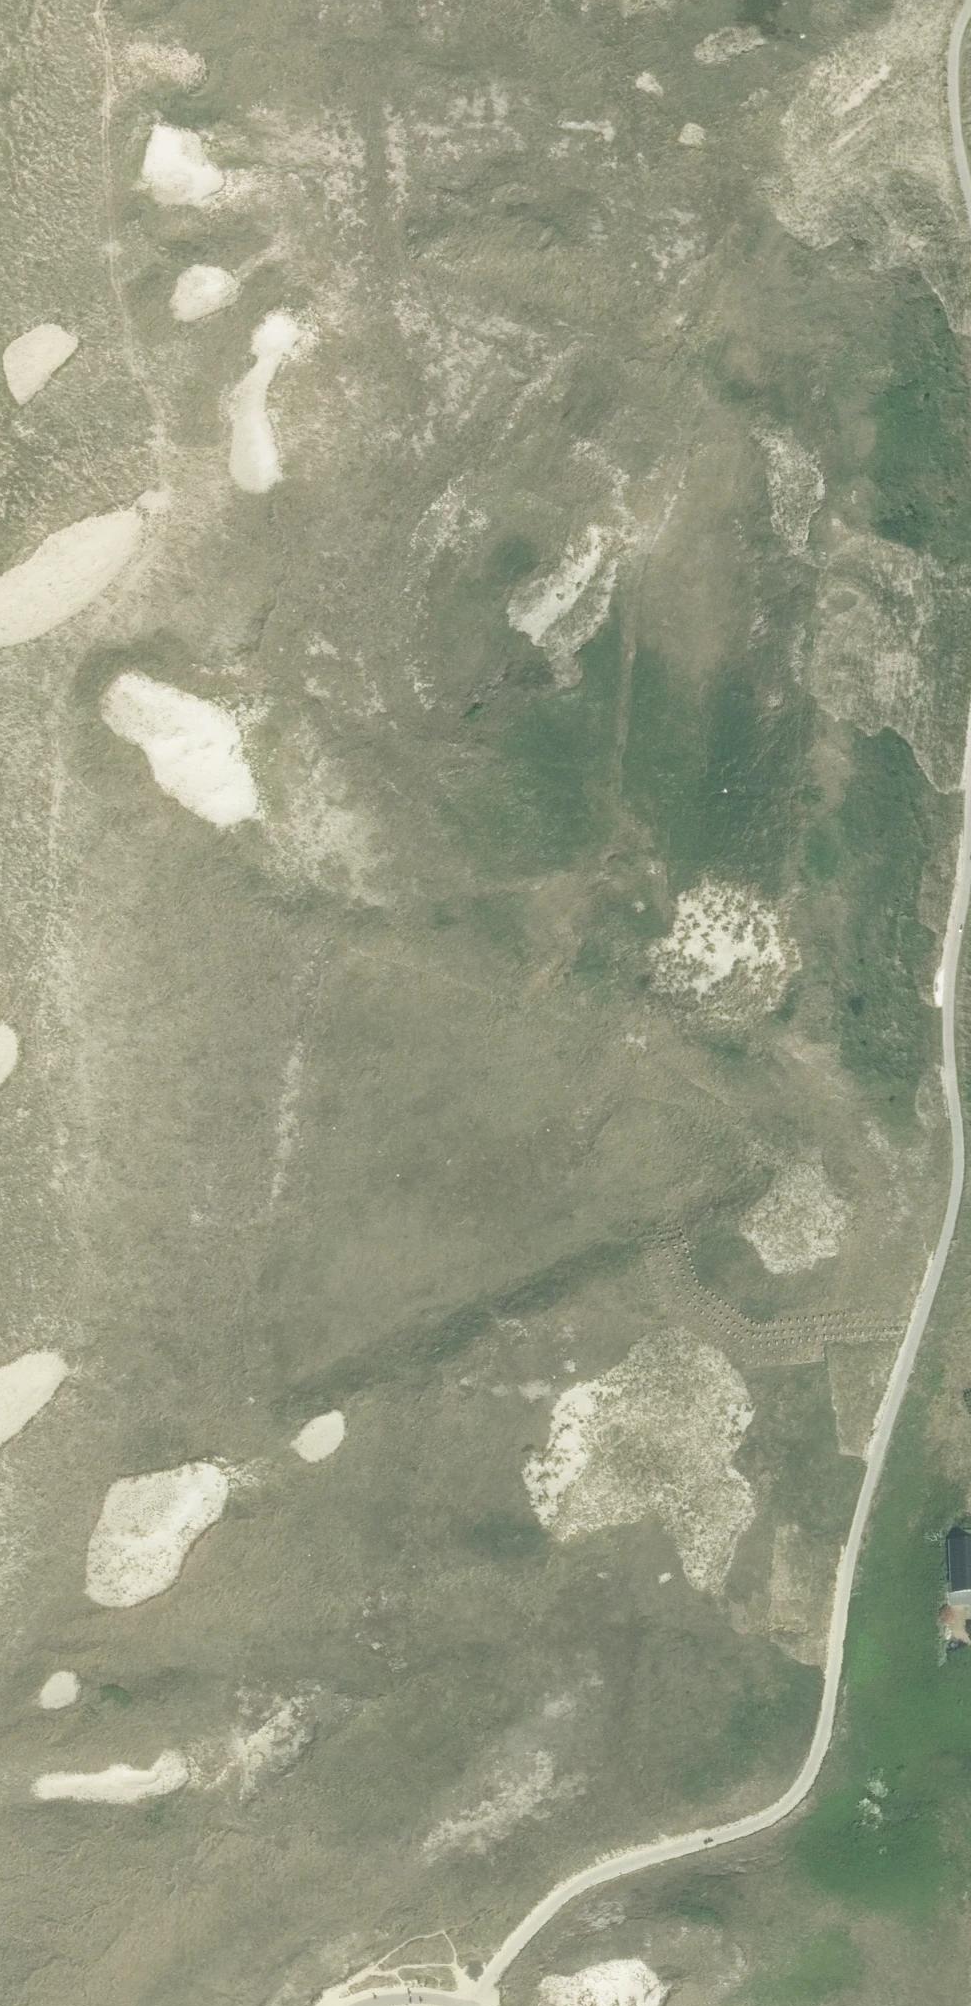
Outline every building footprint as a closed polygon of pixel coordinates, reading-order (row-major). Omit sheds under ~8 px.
[(946,1543),(949,1592),(970,1590),(970,1541),(946,1543)]
